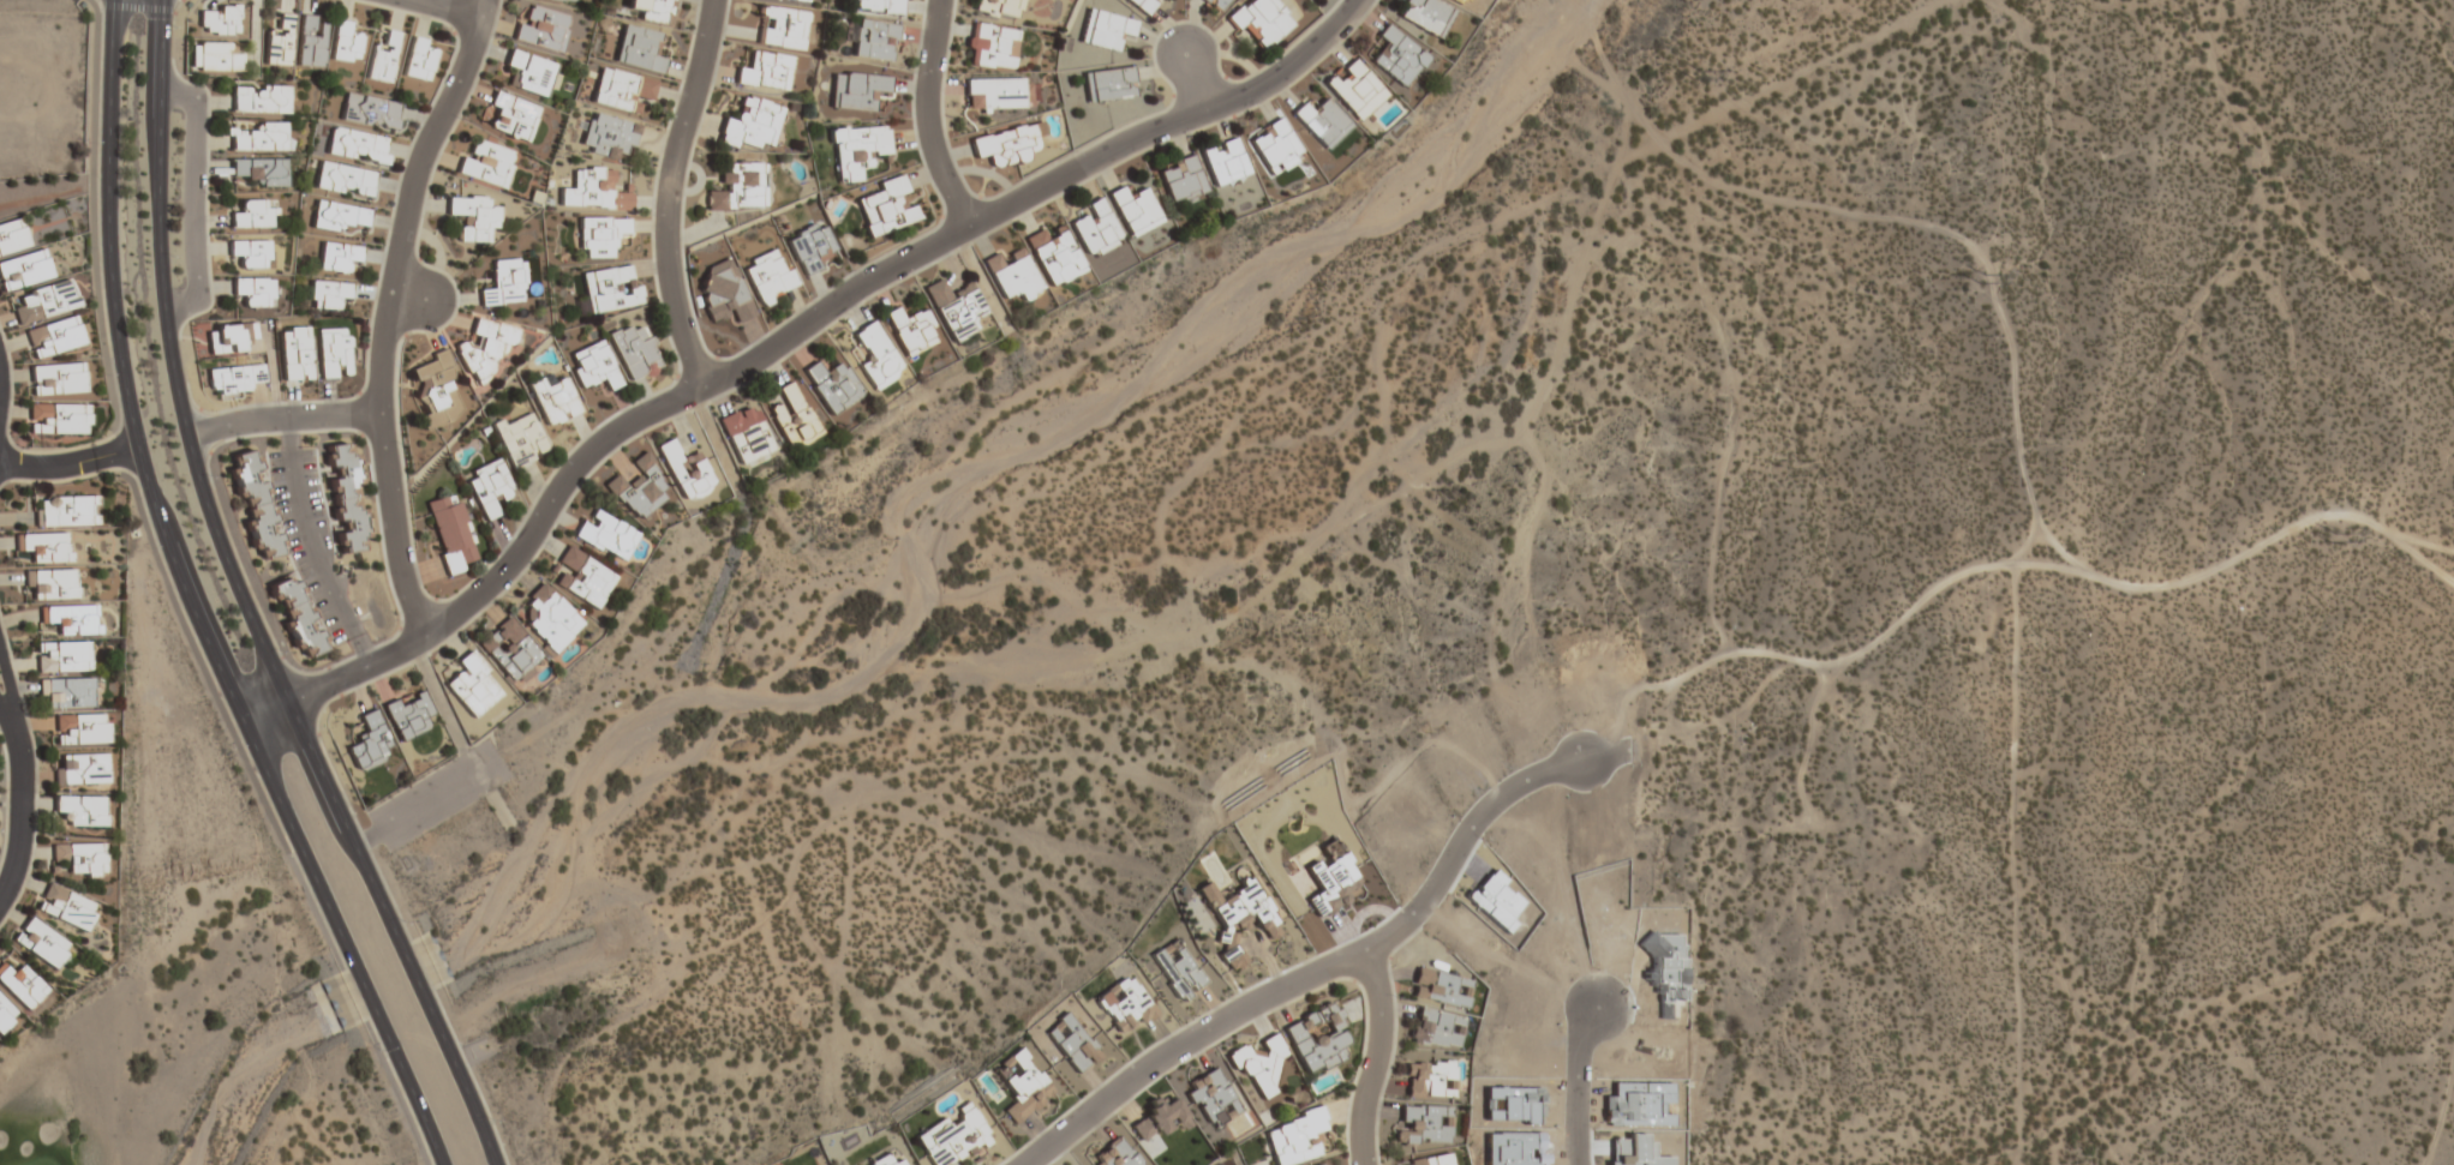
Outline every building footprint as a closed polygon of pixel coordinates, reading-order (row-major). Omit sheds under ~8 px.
[(640,14),(639,20),(670,23),(673,0),(628,0),(627,12),(640,14)] [(901,14),(901,0),(850,0),(850,13),(901,14)] [(1018,21),(1023,0),(976,0),(974,11),(1018,21)] [(1154,0),(1124,0),(1140,19),(1158,5),(1154,0)] [(1229,0),(1200,0),(1216,14),(1229,0)] [(1256,51),(1292,28),(1274,0),(1250,0),(1231,12),(1256,51)] [(1440,39),(1454,9),(1434,0),(1405,0),(1396,18),(1440,39)] [(515,42),(560,54),(570,18),(525,5),(515,42)] [(760,19),(757,44),(802,50),(807,12),(761,6),(759,19),(760,19)] [(238,37),(238,8),(199,8),(199,37),(238,37)] [(1081,43),(1115,52),(1120,35),(1132,38),(1136,23),(1090,10),(1081,43)] [(266,30),(265,64),(290,65),(291,15),(279,14),(279,30),(266,30)] [(321,68),(327,19),(301,15),(295,65),(321,68)] [(349,22),(337,20),(330,59),(356,63),(361,37),(347,34),(349,22)] [(898,25),(858,20),(853,57),(893,62),(898,25)] [(1017,28),(969,24),(966,65),(1014,69),(1017,28)] [(1371,63),(1404,88),(1429,56),(1387,24),(1377,37),(1386,43),(1371,63)] [(659,33),(623,25),(614,63),(661,74),(664,59),(654,57),(659,33)] [(399,33),(387,31),(384,48),(372,46),(366,78),(390,82),(399,33)] [(402,74),(427,82),(435,54),(423,50),(426,41),(412,37),(402,74)] [(241,55),(230,55),(230,44),(191,44),(191,72),(241,72),(241,55)] [(544,98),(556,65),(511,50),(504,69),(514,72),(510,86),(544,98)] [(738,67),(735,83),(787,92),(793,57),(752,51),(749,69),(738,67)] [(1333,74),(1323,84),(1358,122),(1388,95),(1356,59),(1336,78),(1333,74)] [(1088,104),(1137,96),(1132,67),(1083,75),(1088,104)] [(657,81),(601,68),(593,103),(634,113),(637,100),(651,104),(657,81)] [(875,112),(877,95),(888,96),(890,77),(834,72),(831,108),(875,112)] [(966,109),(1031,109),(1031,79),(966,79),(966,109)] [(231,113),(287,113),(287,86),(231,86),(231,113)] [(401,105),(348,92),(341,118),(394,132),(401,105)] [(539,106),(497,93),(485,129),(527,143),(539,106)] [(781,106),(742,96),(736,122),(723,118),(718,141),(770,153),(781,106)] [(1326,151),(1352,126),(1325,98),(1311,111),(1303,103),(1291,114),(1326,151)] [(636,125),(590,113),(581,148),(627,159),(636,125)] [(1300,153),(1281,118),(1247,137),(1267,172),(1300,153)] [(888,123),(831,130),(837,185),(863,182),(862,169),(871,168),(869,157),(892,155),(888,123)] [(991,169),(1029,161),(1027,150),(1038,148),(1033,124),(970,138),(975,160),(988,157),(991,169)] [(226,125),(226,150),(285,150),(285,125),(226,125)] [(391,139),(334,127),(328,154),(386,166),(391,139)] [(1249,174),(1234,136),(1199,150),(1213,187),(1249,174)] [(515,153),(470,138),(458,177),(503,192),(515,153)] [(1207,191),(1192,155),(1157,169),(1171,205),(1207,191)] [(285,159),(231,159),(231,176),(245,176),(245,187),(285,187),(285,159)] [(764,163),(727,163),(727,173),(719,173),(719,190),(706,190),(706,211),(765,210),(764,163)] [(372,197),(375,171),(320,164),(316,190),(372,197)] [(559,207),(613,208),(612,212),(631,213),(631,191),(612,190),(613,168),(573,167),(573,190),(560,190),(559,207)] [(919,222),(904,175),(877,182),(880,193),(856,200),(867,238),(919,222)] [(1146,188),(1131,194),(1127,185),(1108,193),(1128,238),(1161,223),(1146,188)] [(447,217),(459,218),(458,242),(490,244),(490,232),(497,232),(499,208),(488,208),(489,197),(448,195),(447,217)] [(1071,224),(1088,259),(1123,243),(1102,198),(1088,204),(1092,214),(1071,224)] [(230,228),(274,228),(274,200),(242,200),(242,214),(230,214),(230,228)] [(311,226),(349,234),(351,224),(365,227),(369,211),(317,200),(311,226)] [(28,246),(19,218),(0,225),(0,255),(28,246)] [(580,259),(615,258),(614,237),(629,237),(629,218),(580,218),(580,259)] [(836,251),(823,221),(785,238),(803,277),(825,268),(820,258),(836,251)] [(1085,271),(1064,226),(1050,233),(1047,226),(1024,237),(1048,288),(1085,271)] [(268,241),(229,241),(229,255),(240,255),(240,268),(268,268),(268,241)] [(361,248),(323,243),(320,270),(346,273),(348,261),(359,263),(361,248)] [(740,265),(760,306),(798,288),(779,247),(740,265)] [(50,280),(44,252),(0,261),(0,281),(2,290),(50,280)] [(1001,263),(997,253),(982,260),(1001,300),(1016,293),(1020,303),(1043,292),(1024,252),(1001,263)] [(714,321),(732,315),(736,326),(754,319),(731,258),(695,272),(714,321)] [(523,259),(490,261),(492,289),(479,290),(480,306),(525,303),(523,259)] [(641,306),(635,264),(582,272),(588,314),(641,306)] [(922,288),(950,344),(978,330),(973,320),(987,313),(971,281),(950,292),(942,278),(922,288)] [(274,307),(274,279),(233,279),(233,294),(246,294),(246,308),(274,307)] [(14,310),(18,325),(76,310),(69,281),(19,294),(23,307),(14,310)] [(338,297),(350,298),(351,284),(312,281),(311,308),(337,310),(338,297)] [(903,358),(940,343),(926,308),(902,317),(898,308),(885,313),(903,358)] [(25,330),(32,358),(81,345),(74,317),(25,330)] [(516,328),(476,317),(471,335),(480,338),(478,348),(463,343),(456,371),(474,377),(472,383),(486,386),(493,359),(506,362),(516,328)] [(628,383),(661,369),(642,321),(609,334),(628,383)] [(858,366),(873,391),(904,373),(874,321),(852,333),(867,361),(858,366)] [(209,354),(245,354),(245,340),(255,340),(255,325),(209,325),(209,354)] [(311,328),(282,328),(282,382),(311,382),(311,328)] [(319,329),(319,378),(349,378),(349,329),(319,329)] [(603,381),(607,392),(621,387),(604,341),(567,355),(580,390),(603,381)] [(460,416),(447,378),(454,375),(446,349),(430,355),(433,362),(411,369),(426,414),(417,416),(421,429),(460,416)] [(863,395),(841,360),(824,371),(818,361),(801,371),(829,416),(863,395)] [(81,395),(81,365),(30,365),(30,395),(81,395)] [(263,367),(210,368),(210,396),(252,395),(251,385),(263,384),(263,367)] [(582,412),(566,378),(547,386),(543,377),(527,384),(547,428),(582,412)] [(821,433),(790,381),(776,389),(783,400),(766,410),(791,452),(821,433)] [(86,404),(28,404),(28,435),(86,435),(86,404)] [(756,405),(719,419),(738,470),(775,456),(756,405)] [(549,454),(531,409),(493,424),(510,469),(549,454)] [(656,446),(684,503),(716,487),(698,451),(683,459),(672,438),(656,446)] [(334,522),(339,522),(341,552),(360,551),(352,444),(326,446),(327,469),(330,469),(334,522)] [(253,450),(228,457),(258,560),(283,553),(253,450)] [(614,495),(639,522),(673,489),(640,456),(632,464),(641,473),(627,486),(616,474),(602,488),(611,497),(614,495)] [(494,504),(515,496),(501,459),(465,473),(483,522),(499,516),(494,504)] [(462,502),(453,504),(451,495),(425,502),(446,577),(470,570),(467,559),(477,556),(462,502)] [(94,497),(35,497),(35,527),(94,527),(94,497)] [(639,532),(590,508),(574,540),(623,563),(639,532)] [(30,563),(69,563),(69,533),(17,533),(17,552),(30,552),(30,563)] [(616,575),(568,545),(556,564),(565,569),(554,587),(594,611),(616,575)] [(76,570),(26,570),(26,599),(76,599),(76,570)] [(271,584),(302,659),(325,649),(294,575),(271,584)] [(553,655),(584,623),(542,583),(522,603),(533,613),(522,625),(553,655)] [(56,637),(96,637),(96,606),(40,606),(40,626),(56,625),(56,637)] [(476,645),(513,687),(545,658),(508,617),(476,645)] [(36,643),(36,674),(89,674),(89,643),(36,643)] [(503,695),(469,652),(454,663),(461,672),(444,685),(471,719),(503,695)] [(38,679),(38,702),(47,702),(47,710),(92,710),(92,679),(38,679)] [(423,719),(433,715),(422,689),(383,706),(397,742),(427,730),(423,719)] [(386,760),(382,751),(391,747),(375,709),(359,716),(367,735),(345,745),(357,773),(386,760)] [(55,746),(107,746),(107,715),(55,715),(55,746)] [(107,785),(107,754),(54,754),(54,785),(107,785)] [(107,826),(107,797),(54,797),(54,814),(64,814),(64,826),(107,826)] [(52,864),(67,864),(67,877),(103,877),(103,843),(52,843),(52,864)] [(1194,891),(1226,929),(1217,937),(1226,949),(1218,956),(1232,972),(1246,960),(1228,939),(1252,919),(1270,941),(1287,927),(1247,880),(1223,901),(1206,881),(1194,891)] [(36,911),(84,932),(96,905),(47,884),(36,911)] [(12,940),(53,971),(71,948),(30,917),(12,940)] [(1182,1002),(1207,983),(1173,940),(1148,959),(1182,1002)] [(48,991),(20,963),(11,972),(1,963),(0,964),(0,986),(27,1012),(48,991)] [(1411,995),(1466,1009),(1473,982),(1418,968),(1411,995)] [(1121,1037),(1156,1012),(1128,974),(1093,999),(1121,1037)] [(0,996),(0,1033),(18,1016),(0,996)] [(1305,1077),(1343,1060),(1338,1049),(1351,1044),(1333,1003),(1282,1025),(1305,1077)] [(1410,1041),(1455,1051),(1462,1018),(1417,1008),(1410,1041)] [(1079,1075),(1101,1055),(1064,1012),(1041,1032),(1079,1075)] [(1231,1051),(1256,1103),(1282,1090),(1270,1064),(1286,1057),(1275,1034),(1259,1041),(1262,1049),(1252,1054),(1247,1044),(1231,1051)] [(990,1071),(1014,1102),(1002,1111),(1014,1126),(1058,1091),(1023,1045),(990,1071)] [(1407,1098),(1453,1098),(1453,1061),(1407,1061),(1407,1098)] [(1220,1068),(1185,1084),(1206,1130),(1241,1114),(1220,1068)] [(1142,1143),(1175,1122),(1180,1130),(1190,1124),(1173,1098),(1162,1105),(1157,1097),(1141,1107),(1146,1115),(1130,1126),(1142,1143)] [(913,1137),(931,1164),(952,1164),(992,1140),(968,1102),(956,1110),(961,1118),(949,1126),(944,1118),(913,1137)] [(1449,1107),(1400,1106),(1399,1143),(1448,1144),(1449,1107)] [(1321,1156),(1315,1133),(1328,1130),(1322,1111),(1264,1126),(1274,1164),(1287,1164),(1321,1156)] [(1118,1136),(1087,1162),(1090,1164),(1142,1164),(1118,1136)] [(1450,1153),(1402,1163),(1403,1164),(1452,1164),(1450,1153)] [(890,1164),(885,1154),(864,1164),(905,1164),(902,1159),(890,1164)]
